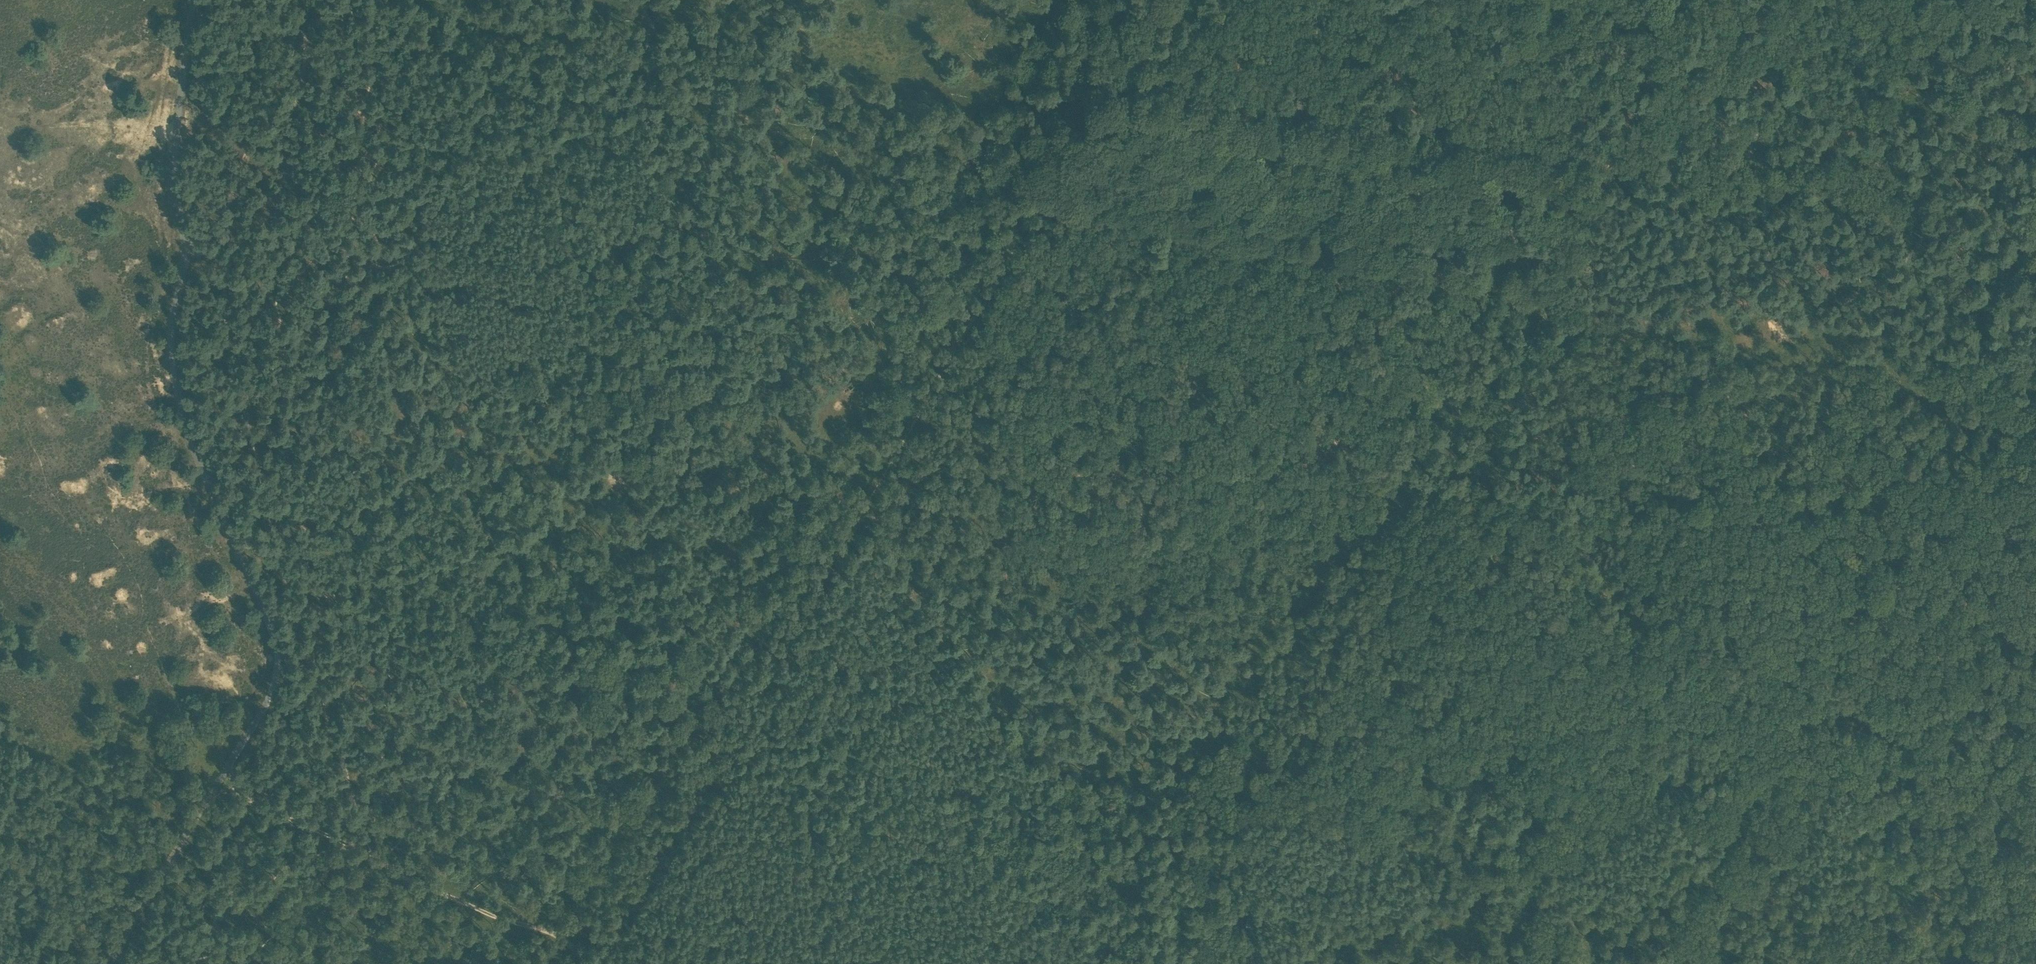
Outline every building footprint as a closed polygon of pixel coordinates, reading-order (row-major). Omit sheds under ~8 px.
[(192,229),(187,233),(194,241),(199,237),(192,229)]
